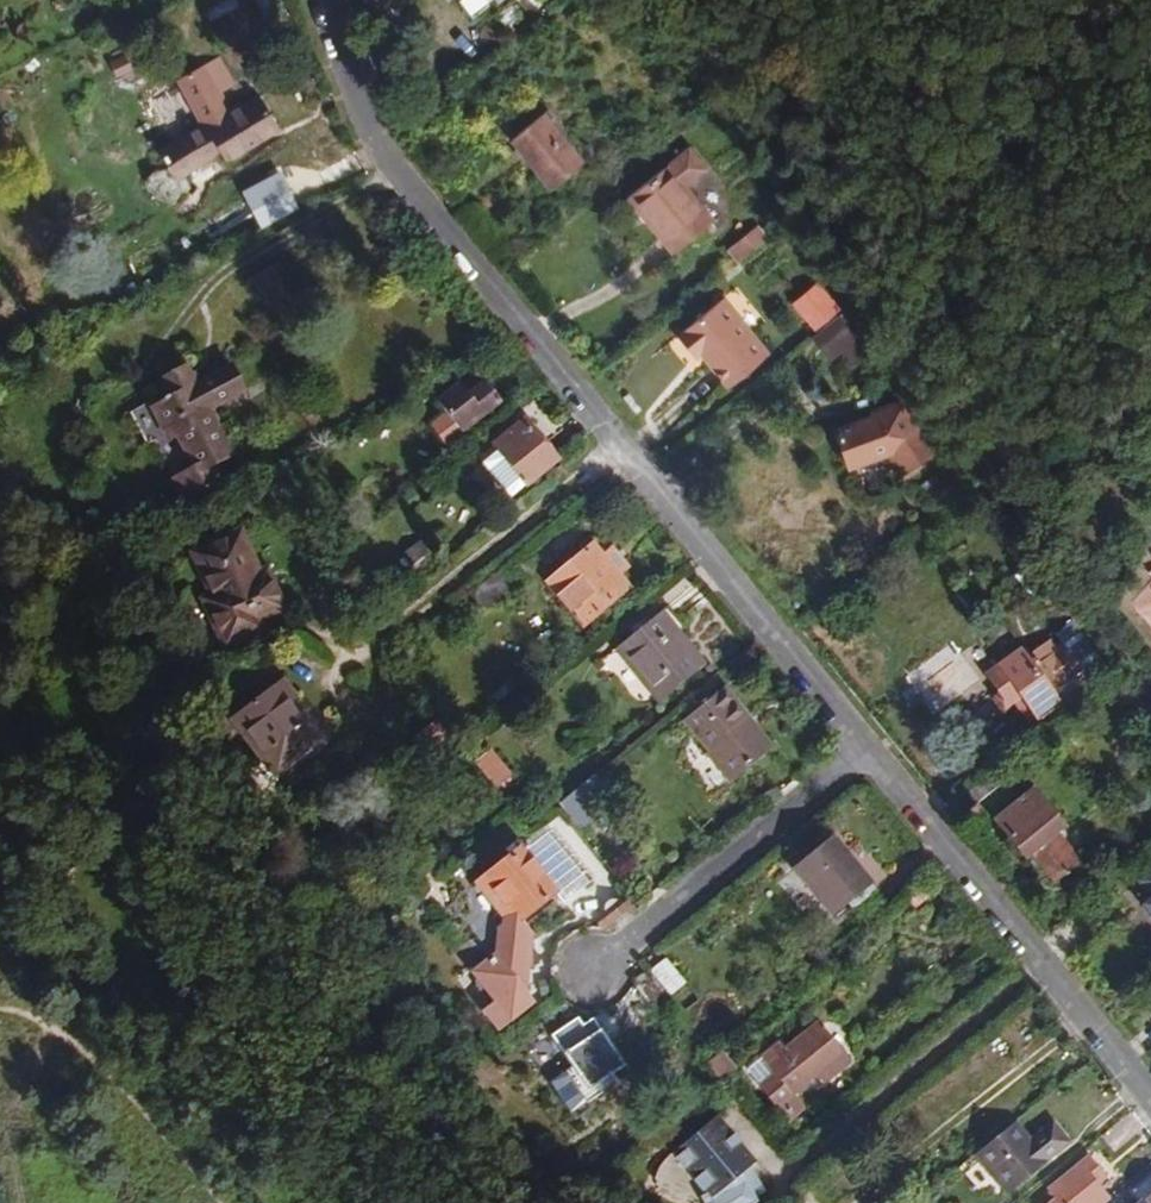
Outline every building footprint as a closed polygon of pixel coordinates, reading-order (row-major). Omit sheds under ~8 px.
[(472,15),(492,0),(461,0),(472,15)] [(133,69),(127,55),(110,63),(117,76),(133,69)] [(220,57),(179,79),(204,125),(160,149),(175,178),(222,152),(227,160),(279,132),(260,97),(231,112),(219,91),(235,83),(220,57)] [(544,112),(510,139),(551,189),(584,162),(544,112)] [(668,164),(627,197),(673,253),(713,220),(668,164)] [(290,187),(261,202),(270,218),(298,203),(290,187)] [(768,240),(782,228),(775,219),(761,230),(768,240)] [(731,252),(740,262),(768,240),(761,230),(760,229),(731,252)] [(277,268),(258,280),(277,312),(296,301),(277,268)] [(837,310),(817,285),(794,304),(814,329),(837,310)] [(769,352),(724,297),(676,336),(695,359),(701,354),(727,386),(769,352)] [(839,315),(813,336),(830,357),(839,350),(856,337),(839,315)] [(856,337),(839,350),(852,366),(868,353),(856,337)] [(171,425),(177,437),(194,470),(174,480),(184,501),(224,481),(215,464),(232,455),(210,410),(245,392),(232,368),(199,384),(190,366),(162,380),(172,399),(153,409),(163,429),(171,425)] [(461,384),(438,402),(446,413),(430,425),(447,447),(463,435),(461,432),(501,401),(486,382),(469,395),(461,384)] [(916,428),(924,422),(908,396),(899,401),(916,428)] [(941,450),(924,422),(916,428),(899,401),(878,414),(836,429),(849,468),(886,455),(899,476),(941,450)] [(557,461),(524,421),(495,445),(499,450),(482,463),(510,499),(557,461)] [(169,441),(177,437),(171,425),(163,429),(169,441)] [(264,587),(259,577),(238,533),(193,555),(212,597),(205,601),(226,645),(261,629),(257,619),(282,608),(271,584),(264,587)] [(629,586),(620,576),(602,554),(593,543),(572,561),(608,604),(629,586)] [(602,554),(620,576),(631,566),(614,545),(602,554)] [(582,625),(608,604),(572,561),(546,582),(582,625)] [(523,582),(508,563),(472,592),(486,611),(523,582)] [(1030,595),(1040,588),(1025,568),(1015,576),(1030,595)] [(266,574),(259,577),(264,587),(271,584),(266,574)] [(662,610),(614,648),(658,703),(706,664),(662,610)] [(1076,677),(1083,687),(1086,690),(1109,671),(1073,621),(1056,634),(1064,645),(1033,666),(1052,694),(1076,677)] [(1038,719),(1059,704),(1052,694),(1033,666),(1021,649),(999,666),(1036,716),(1038,719)] [(1030,721),(1036,716),(999,666),(988,674),(1009,705),(1015,701),(1030,721)] [(1052,694),(1059,704),(1083,687),(1076,677),(1052,694)] [(283,679),(230,720),(273,777),(322,739),(309,722),(307,721),(304,720),(301,722),(287,703),(296,695),(283,679)] [(1129,694),(1139,704),(1149,695),(1139,685),(1129,694)] [(746,718),(748,716),(724,686),(683,720),(732,781),(771,750),(746,718)] [(1150,724),(1150,697),(1149,695),(1139,704),(1135,708),(1150,724)] [(774,747),(748,716),(746,718),(771,750),(774,747)] [(434,722),(415,737),(427,753),(446,737),(434,722)] [(490,750),(476,762),(495,786),(509,774),(490,750)] [(594,775),(566,798),(586,823),(614,800),(594,775)] [(1052,836),(1058,832),(1064,827),(1033,789),(995,819),(1025,858),(1032,853),(1054,881),(1075,865),(1052,836)] [(1080,860),(1058,832),(1052,836),(1075,865),(1080,860)] [(548,834),(524,852),(555,893),(565,906),(589,888),(548,834)] [(792,868),(832,917),(871,885),(831,837),(792,868)] [(524,852),(521,848),(476,882),(507,923),(498,930),(496,954),(480,967),(481,984),(500,1007),(488,1017),(498,1029),(534,1000),(524,989),(530,935),(518,920),(555,893),(524,852)] [(1139,881),(1150,896),(1150,871),(1139,881)] [(930,897),(922,887),(909,898),(916,908),(930,897)] [(667,961),(655,971),(673,993),(685,982),(667,961)] [(648,971),(633,984),(656,1011),(671,998),(648,971)] [(577,1018),(551,1036),(574,1071),(567,1075),(586,1102),(618,1081),(612,1073),(624,1065),(592,1019),(582,1026),(577,1018)] [(821,1074),(825,1080),(826,1081),(849,1062),(817,1024),(784,1051),(779,1044),(749,1068),(789,1117),(803,1105),(795,1095),(813,1080),(821,1074)] [(722,1080),(726,1077),(736,1069),(722,1052),(708,1063),(722,1080)] [(817,1086),(825,1080),(821,1074),(813,1080),(817,1086)] [(571,1112),(586,1102),(567,1075),(553,1085),(571,1112)] [(672,1152),(711,1199),(705,1202),(758,1202),(755,1198),(765,1193),(750,1166),(754,1162),(716,1116),(672,1152)] [(1048,1160),(1015,1121),(975,1154),(1007,1194),(1048,1160)] [(1098,1185),(1093,1179),(1101,1173),(1088,1157),(1049,1188),(1061,1202),(1102,1202),(1108,1198),(1098,1185)] [(1093,1179),(1098,1185),(1106,1179),(1101,1173),(1093,1179)] [(1133,1192),(1141,1202),(1140,1202),(1150,1202),(1150,1177),(1133,1192)]
